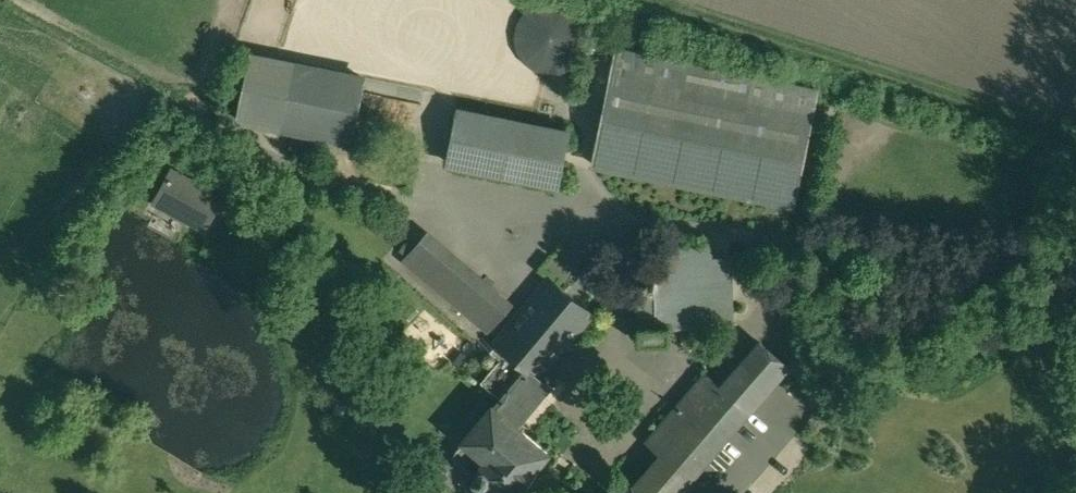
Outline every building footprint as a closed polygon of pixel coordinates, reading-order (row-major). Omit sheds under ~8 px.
[(587,23),(586,18),(584,10),(580,4),(577,0),(528,0),(527,1),(523,7),(520,13),(519,18),(519,25),(520,32),(522,38),(526,44),(531,49),(535,52),(541,56),(548,57),(555,57),(561,56),(566,54),(572,51),(578,46),(581,41),(584,35),(586,29),(587,23)] [(818,85),(620,44),(596,161),(793,202),(818,85)] [(237,118),(350,141),(363,75),(250,53),(237,118)] [(569,130),(461,108),(451,160),(558,181),(569,130)] [(211,190),(173,169),(157,199),(195,219),(211,190)] [(506,306),(424,238),(408,257),(490,326),(506,306)] [(712,238),(664,239),(665,280),(657,280),(651,280),(640,281),(642,337),(670,337),(669,323),(715,322),(712,238)] [(576,247),(499,339),(530,365),(541,374),(616,281),(576,247)] [(658,275),(656,273),(654,272),(652,273),(650,275),(649,277),(650,280),(651,280),(657,280),(658,279),(658,277),(658,275)] [(762,339),(723,384),(749,407),(788,362),(762,339)] [(499,401),(494,397),(491,401),(494,404),(465,437),(467,438),(455,452),(477,470),(476,471),(476,476),(480,480),(485,479),(486,478),(503,492),(513,492),(551,446),(520,422),(552,383),(541,374),(530,365),(499,401)] [(708,371),(649,440),(662,453),(689,477),(749,407),(723,384),(708,371)] [(689,477),(662,453),(651,467),(678,490),(689,477)] [(629,492),(676,492),(678,490),(651,467),(629,492)]
